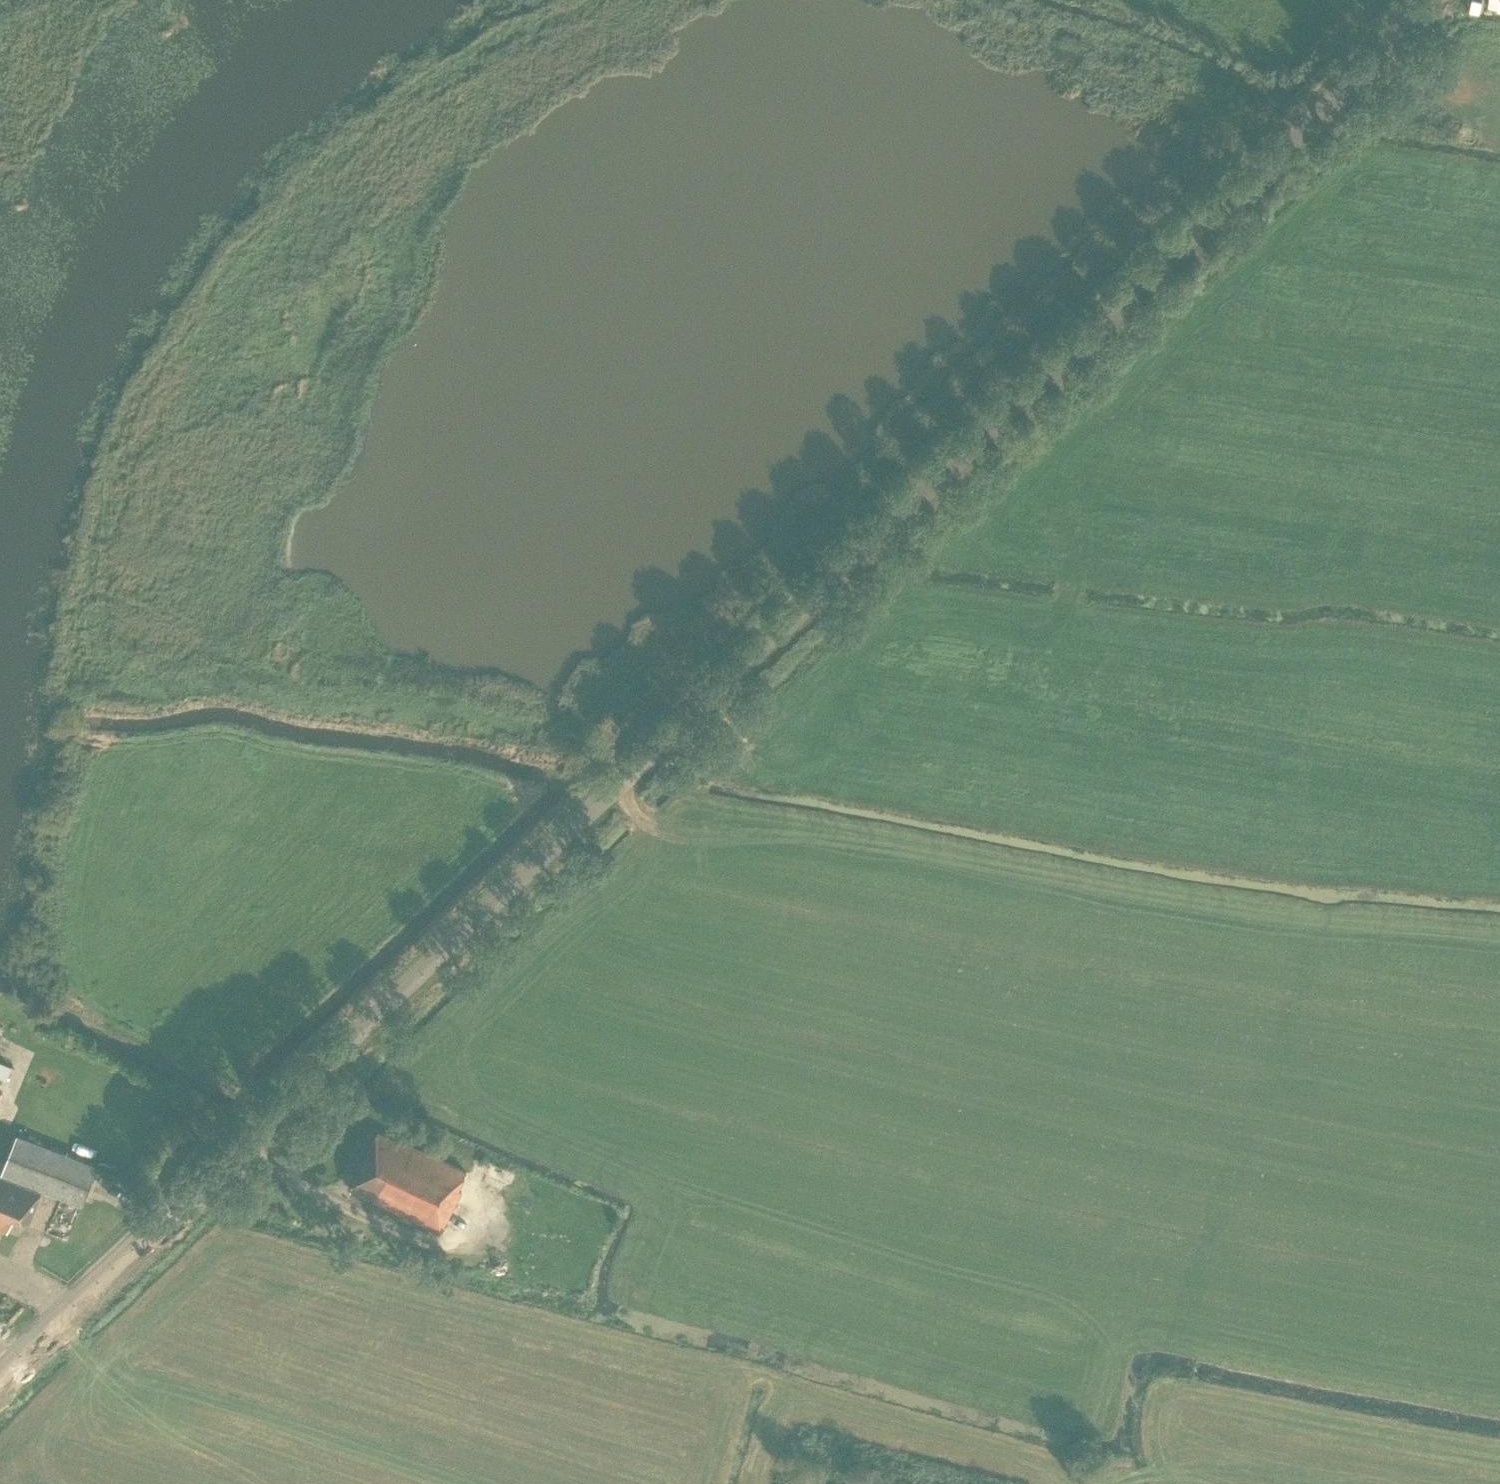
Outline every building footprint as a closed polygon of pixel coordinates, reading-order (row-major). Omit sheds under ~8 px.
[(402,1143),(377,1131),(349,1189),(439,1232),(459,1191),(456,1189),(465,1171),(403,1141),(402,1143)] [(8,1155),(0,1175),(81,1205),(97,1167),(16,1135),(8,1155)] [(27,1225),(40,1195),(0,1178),(0,1230),(6,1233),(12,1219),(27,1225)] [(107,1394),(103,1402),(123,1411),(127,1402),(107,1394)]
